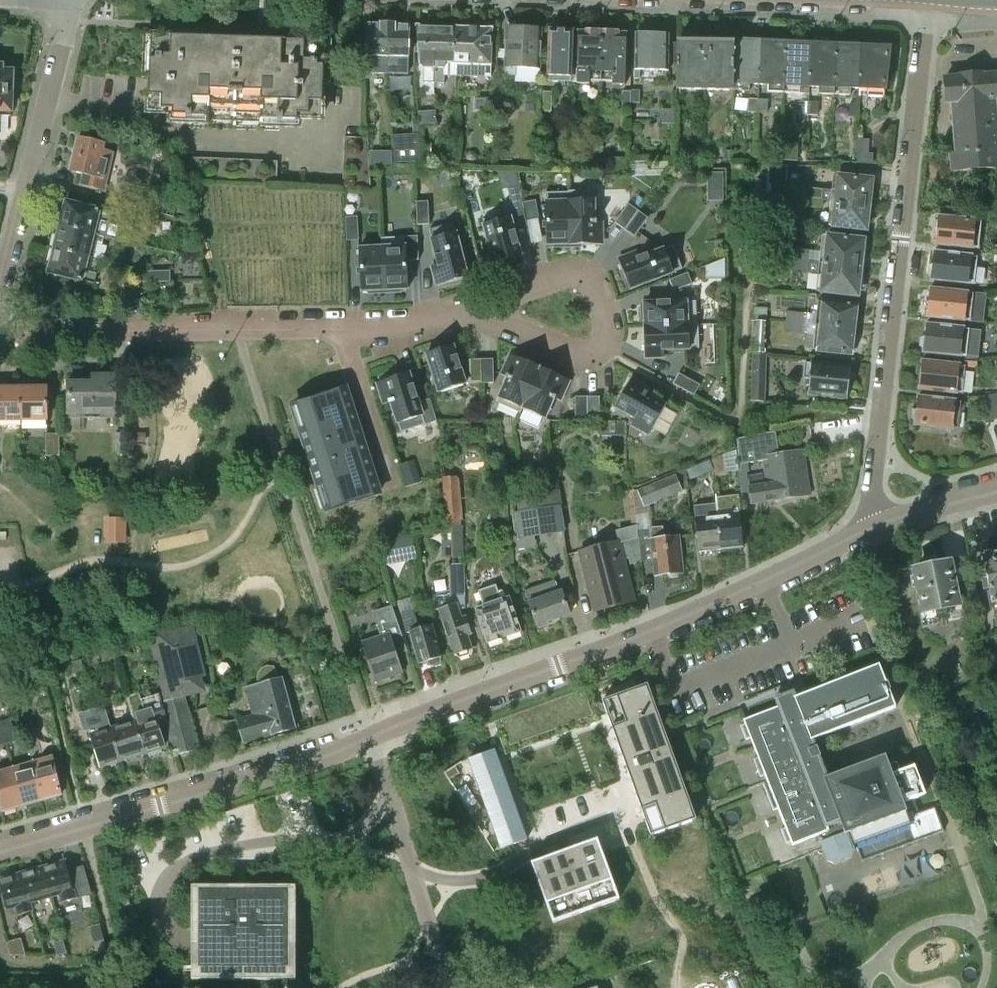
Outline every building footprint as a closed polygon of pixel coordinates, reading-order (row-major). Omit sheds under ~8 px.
[(387,74),(387,25),(368,25),(367,57),(374,57),(374,74),(387,74)] [(401,58),(408,58),(409,26),(387,25),(387,74),(400,75),(401,58)] [(417,26),(419,63),(424,63),(423,83),(445,84),(445,70),(457,70),(457,64),(456,27),(417,26)] [(457,64),(457,70),(457,77),(491,78),(493,28),(456,27),(457,64)] [(542,31),(507,29),(505,76),(516,76),(516,69),(541,70),(542,31)] [(547,77),(572,78),(574,31),(549,30),(547,77)] [(601,81),(602,33),(587,32),(587,33),(579,33),(577,84),(590,84),(590,81),(601,81)] [(602,33),(601,81),(613,82),(613,85),(625,85),(627,34),(619,34),(619,33),(602,33)] [(635,71),(669,72),(670,35),(636,35),(635,71)] [(323,116),(324,85),(324,65),(318,65),(319,42),(158,36),(157,60),(151,60),(149,110),(173,111),(173,117),(298,121),(298,115),(323,116)] [(735,44),(734,91),(751,91),(751,85),(760,85),(761,41),(758,41),(758,43),(749,43),(748,40),(739,39),(738,42),(735,42),(735,44)] [(761,41),(760,85),(769,86),(769,92),(784,93),(785,41),(776,41),(774,44),(764,43),(764,41),(761,41)] [(785,41),(784,93),(810,94),(810,88),(811,43),(808,43),(808,46),(799,45),(798,42),(785,41)] [(705,90),(706,43),(677,42),(677,89),(705,90)] [(706,43),(705,90),(734,91),(735,44),(706,43)] [(811,43),(810,88),(819,88),(819,94),(833,95),(836,44),(827,43),(825,46),(816,46),(816,44),(811,43)] [(836,44),(833,95),(851,96),(851,90),(860,90),(862,46),(859,46),(859,48),(849,48),(848,44),(836,44)] [(862,46),(860,90),(869,91),(869,97),(885,98),(890,50),(887,49),(886,46),(877,46),(875,49),(866,48),(866,46),(862,46)] [(11,117),(13,72),(2,72),(2,66),(0,66),(0,116),(11,117)] [(946,102),(951,102),(955,153),(950,153),(952,172),(996,168),(996,117),(996,98),(996,74),(981,75),(981,74),(961,75),(961,77),(945,78),(946,102)] [(631,110),(631,90),(630,90),(630,92),(622,92),(621,110),(630,110),(631,110)] [(639,91),(631,90),(631,110),(639,110),(639,91)] [(551,113),(552,94),(543,93),(543,113),(551,113)] [(496,98),(488,98),(488,113),(496,113),(496,98)] [(766,100),(748,99),(747,113),(767,114),(766,100)] [(819,102),(809,102),(809,115),(818,116),(819,102)] [(849,104),(849,118),(859,118),(859,104),(849,104)] [(395,166),(420,165),(419,136),(394,137),(395,166)] [(345,150),(372,151),(373,139),(345,137),(345,150)] [(80,139),(72,171),(84,174),(81,185),(104,191),(113,153),(103,151),(104,145),(80,139)] [(858,140),(858,163),(872,164),(873,141),(858,140)] [(431,146),(421,146),(422,164),(432,163),(431,146)] [(372,153),(372,151),(345,150),(344,162),(370,164),(369,153),(372,153)] [(393,153),(372,153),(369,153),(370,164),(370,165),(370,166),(372,166),(393,166),(393,153)] [(227,183),(228,160),(216,159),(215,182),(227,183)] [(241,160),(228,160),(227,183),(240,183),(241,160)] [(252,184),(253,161),(241,160),(240,183),(252,184)] [(266,161),(253,161),(252,184),(265,185),(266,161)] [(265,185),(277,185),(278,162),(266,161),(265,185)] [(372,176),(372,166),(370,166),(370,165),(370,164),(344,162),(343,175),(372,176)] [(838,177),(852,178),(853,170),(839,169),(838,177)] [(371,189),(372,176),(343,175),(343,187),(371,189)] [(831,200),(869,204),(870,193),(873,192),(874,185),(871,183),(871,180),(870,180),(852,178),(838,177),(836,191),(832,191),(823,190),(823,191),(811,190),(810,198),(824,200),(824,201),(831,202),(831,200)] [(512,211),(524,209),(523,203),(520,187),(508,189),(512,211)] [(568,191),(568,192),(569,192),(570,246),(571,246),(601,245),(600,223),(597,223),(597,221),(594,221),(594,190),(568,191)] [(569,192),(568,192),(545,193),(546,245),(554,245),(554,248),(571,248),(571,246),(570,246),(569,192)] [(823,209),(824,201),(824,200),(810,198),(809,208),(823,209)] [(200,199),(190,200),(191,208),(200,208),(200,199)] [(869,204),(831,200),(831,202),(830,211),(834,211),(832,226),(866,229),(866,227),(869,226),(870,218),(867,216),(869,204)] [(67,202),(61,226),(94,234),(107,237),(112,214),(67,202)] [(416,202),(417,225),(429,225),(428,202),(416,202)] [(628,204),(615,223),(625,230),(638,211),(628,204)] [(524,210),(527,223),(539,220),(537,208),(531,209),(524,210)] [(638,211),(625,230),(635,237),(648,218),(638,211)] [(511,216),(481,224),(493,264),(523,255),(511,216)] [(938,217),(938,221),(934,222),(933,230),(936,232),(935,244),(978,249),(981,222),(938,217)] [(453,223),(429,230),(436,256),(435,257),(437,265),(433,267),(438,285),(467,278),(463,261),(464,261),(460,245),(459,246),(453,223)] [(88,257),(94,234),(61,226),(55,249),(88,257)] [(358,228),(346,229),(347,241),(359,240),(358,228)] [(864,240),(828,236),(823,235),(819,263),(861,267),(862,256),(866,255),(866,246),(864,244),(864,240)] [(419,260),(418,236),(382,238),(382,248),(385,293),(401,293),(401,289),(408,289),(407,261),(419,260)] [(368,294),(385,293),(382,248),(359,249),(361,291),(368,291),(368,294)] [(85,271),(88,257),(55,249),(49,273),(95,284),(98,274),(85,271)] [(786,260),(793,261),(810,262),(811,251),(794,249),(794,251),(788,250),(786,260)] [(641,259),(638,251),(617,259),(630,294),(672,277),(662,250),(641,259)] [(934,253),(933,264),(929,266),(928,273),(931,275),(931,280),(974,284),(977,257),(934,253)] [(725,278),(725,259),(706,267),(706,278),(725,278)] [(860,280),(861,267),(819,263),(810,262),(793,261),(791,273),(807,275),(808,273),(818,275),(816,291),(858,296),(858,292),(862,291),(863,282),(860,280)] [(157,282),(157,272),(143,272),(144,283),(157,282)] [(157,272),(157,282),(170,282),(170,272),(157,272)] [(688,273),(669,280),(674,292),(692,284),(688,273)] [(986,295),(973,294),(930,289),(929,293),(926,295),(925,301),(928,304),(927,316),(983,323),(986,295)] [(815,325),(855,329),(856,317),(858,316),(859,310),(857,308),(858,304),(820,300),(820,301),(817,301),(815,325)] [(698,325),(698,324),(697,301),(641,303),(641,321),(645,321),(645,326),(645,327),(698,325)] [(756,308),(755,322),(766,323),(767,309),(756,308)] [(805,324),(806,314),(787,311),(785,322),(805,324)] [(754,345),(753,354),(763,355),(766,323),(755,322),(754,345)] [(804,335),(805,324),(785,322),(784,332),(804,335)] [(700,349),(699,324),(698,324),(698,325),(645,327),(645,326),(644,326),(645,356),(665,356),(664,351),(673,351),(673,350),(700,349)] [(812,350),(818,350),(852,354),(852,350),(855,349),(855,343),(853,341),(855,329),(815,325),(812,350)] [(926,325),(924,338),(921,340),(920,345),(923,348),(923,352),(966,357),(969,330),(926,325)] [(439,393),(465,384),(453,346),(446,348),(445,345),(429,350),(430,353),(427,354),(439,393)] [(497,403),(520,414),(522,409),(521,409),(540,368),(512,355),(503,376),(506,377),(505,379),(507,380),(497,403)] [(494,383),(493,359),(481,360),(482,384),(494,383)] [(482,384),(481,360),(469,360),(470,384),(482,384)] [(922,362),(921,366),(918,367),(917,374),(920,376),(919,389),(962,394),(965,366),(922,362)] [(806,363),(804,379),(810,380),(809,394),(846,398),(848,381),(851,379),(852,373),(850,370),(850,368),(812,364),(806,363)] [(521,409),(522,409),(544,419),(553,400),(555,401),(556,399),(559,400),(568,380),(540,368),(521,409)] [(379,383),(386,404),(389,403),(389,404),(391,404),(401,433),(437,422),(430,400),(418,403),(409,373),(379,383)] [(117,415),(117,375),(117,374),(115,374),(115,375),(92,375),(92,382),(68,382),(67,382),(68,415),(117,415)] [(673,384),(694,396),(700,385),(679,374),(673,384)] [(620,397),(615,407),(625,413),(625,414),(635,420),(633,424),(650,433),(665,406),(647,395),(648,394),(646,393),(648,390),(630,380),(621,397),(620,397)] [(752,404),(765,404),(765,381),(753,380),(752,404)] [(22,421),(22,388),(0,388),(0,421),(22,421)] [(22,388),(22,421),(47,421),(47,388),(22,388)] [(380,494),(346,389),(292,406),(293,408),(297,406),(304,427),(299,429),(319,488),(323,487),(330,508),(325,509),(326,511),(380,494)] [(996,419),(996,395),(981,397),(984,421),(996,419)] [(587,420),(587,397),(575,397),(575,420),(587,420)] [(600,397),(587,397),(587,420),(600,420),(600,397)] [(918,397),(916,411),(913,412),(913,418),(915,420),(914,424),(958,429),(961,402),(918,397)] [(770,433),(737,439),(740,465),(748,463),(764,461),(767,483),(763,484),(762,475),(749,477),(748,477),(750,491),(752,503),(810,494),(803,451),(777,455),(774,432),(770,433)] [(115,457),(128,457),(129,457),(129,433),(128,433),(115,433),(115,457)] [(46,434),(46,457),(60,456),(59,434),(46,434)] [(724,454),(710,459),(712,470),(715,469),(715,476),(727,474),(724,454)] [(703,474),(712,470),(710,459),(700,463),(703,474)] [(676,476),(683,492),(688,491),(688,489),(687,483),(687,478),(686,472),(676,476)] [(743,492),(750,491),(748,477),(749,477),(748,473),(742,474),(740,474),(743,492)] [(404,481),(406,487),(420,483),(418,476),(404,481)] [(676,476),(638,492),(645,508),(648,506),(683,492),(676,476)] [(462,520),(459,479),(443,480),(446,521),(462,520)] [(512,502),(518,547),(534,545),(533,536),(564,531),(560,506),(558,489),(511,496),(512,502)] [(715,497),(716,504),(721,550),(743,547),(738,495),(715,497)] [(699,552),(721,550),(716,504),(694,506),(699,552)] [(125,519),(124,519),(107,519),(106,519),(106,543),(125,543),(125,519)] [(462,526),(442,527),(442,557),(462,557),(462,526)] [(618,532),(620,542),(579,553),(595,611),(635,601),(625,560),(628,559),(630,565),(641,562),(642,562),(639,537),(637,527),(618,532)] [(650,529),(654,560),(655,576),(669,575),(671,577),(678,577),(680,573),(683,573),(679,537),(663,538),(662,528),(650,529)] [(400,550),(401,559),(415,557),(411,537),(385,542),(387,552),(400,550)] [(994,554),(994,555),(983,557),(987,578),(982,579),(984,589),(989,588),(992,602),(996,601),(996,553),(994,554)] [(959,563),(915,572),(922,610),(920,611),(923,627),(939,624),(937,614),(946,612),(945,606),(958,603),(954,583),(963,581),(959,563)] [(455,655),(457,655),(460,659),(470,655),(470,650),(472,649),(467,635),(471,634),(466,617),(462,619),(459,611),(466,609),(464,565),(450,565),(451,592),(433,597),(434,612),(440,611),(455,655)] [(525,591),(537,626),(570,614),(562,591),(558,592),(555,581),(525,591)] [(484,607),(476,610),(488,644),(521,632),(509,598),(502,600),(497,585),(478,591),(484,607)] [(384,624),(377,626),(381,637),(363,644),(376,681),(402,672),(393,647),(405,643),(397,619),(392,606),(379,610),(384,624)] [(441,663),(441,658),(443,657),(433,625),(420,629),(414,611),(401,615),(407,633),(409,633),(419,664),(428,662),(432,666),(441,663)] [(164,701),(169,721),(176,755),(198,750),(184,696),(197,693),(185,647),(198,643),(193,625),(149,637),(147,637),(164,700),(164,701)] [(112,647),(116,660),(128,656),(125,644),(112,647)] [(116,660),(112,647),(100,650),(103,663),(116,660)] [(84,672),(81,661),(70,664),(73,676),(84,672)] [(776,699),(779,707),(777,708),(744,721),(745,725),(741,726),(747,740),(751,739),(758,758),(754,760),(774,810),(778,808),(786,828),(781,829),(787,843),(791,842),(792,846),(818,836),(827,861),(834,864),(850,858),(853,851),(851,846),(856,844),(862,861),(944,831),(934,806),(918,812),(913,799),(925,795),(914,767),(900,772),(897,763),(888,766),(885,757),(827,778),(819,758),(821,757),(817,747),(815,748),(813,741),(896,708),(880,665),(796,698),(794,692),(776,699)] [(282,678),(278,679),(273,667),(267,667),(261,668),(259,673),(258,679),(260,684),(258,685),(265,712),(238,720),(244,743),(296,728),(282,678)] [(650,684),(605,700),(654,836),(699,819),(650,684)] [(587,688),(502,719),(511,745),(596,714),(587,688)] [(134,722),(144,754),(165,747),(159,724),(169,721),(164,701),(162,701),(159,693),(141,699),(139,693),(126,696),(128,704),(134,722)] [(101,767),(122,761),(112,728),(105,711),(96,714),(86,717),(89,729),(90,733),(101,767)] [(14,730),(11,719),(0,722),(0,734),(14,730)] [(144,754),(134,722),(112,728),(122,761),(144,754)] [(14,730),(0,734),(0,746),(17,741),(14,730)] [(27,743),(32,762),(41,802),(62,796),(52,756),(44,758),(39,739),(27,743)] [(498,751),(472,761),(505,851),(531,842),(498,751)] [(23,807),(41,802),(32,762),(14,767),(23,807)] [(450,780),(459,774),(455,766),(445,773),(450,780)] [(23,807),(14,767),(0,771),(0,803),(2,813),(23,807)] [(477,802),(467,808),(472,816),(482,810),(477,802)] [(600,838),(534,862),(556,923),(623,899),(600,838)] [(44,868),(52,898),(60,896),(62,903),(77,899),(66,862),(44,868)] [(91,894),(83,867),(69,871),(77,899),(91,894)] [(30,904),(32,904),(52,898),(44,868),(22,874),(30,904)] [(22,874),(0,881),(0,883),(8,911),(16,908),(18,915),(34,911),(32,904),(30,904),(22,874)] [(288,968),(288,902),(294,902),(294,888),(194,888),(194,929),(199,929),(199,967),(288,968)] [(62,941),(54,943),(58,955),(65,953),(62,941)] [(102,943),(92,946),(95,958),(106,958),(102,943)] [(596,980),(572,987),(599,987),(596,980)]
